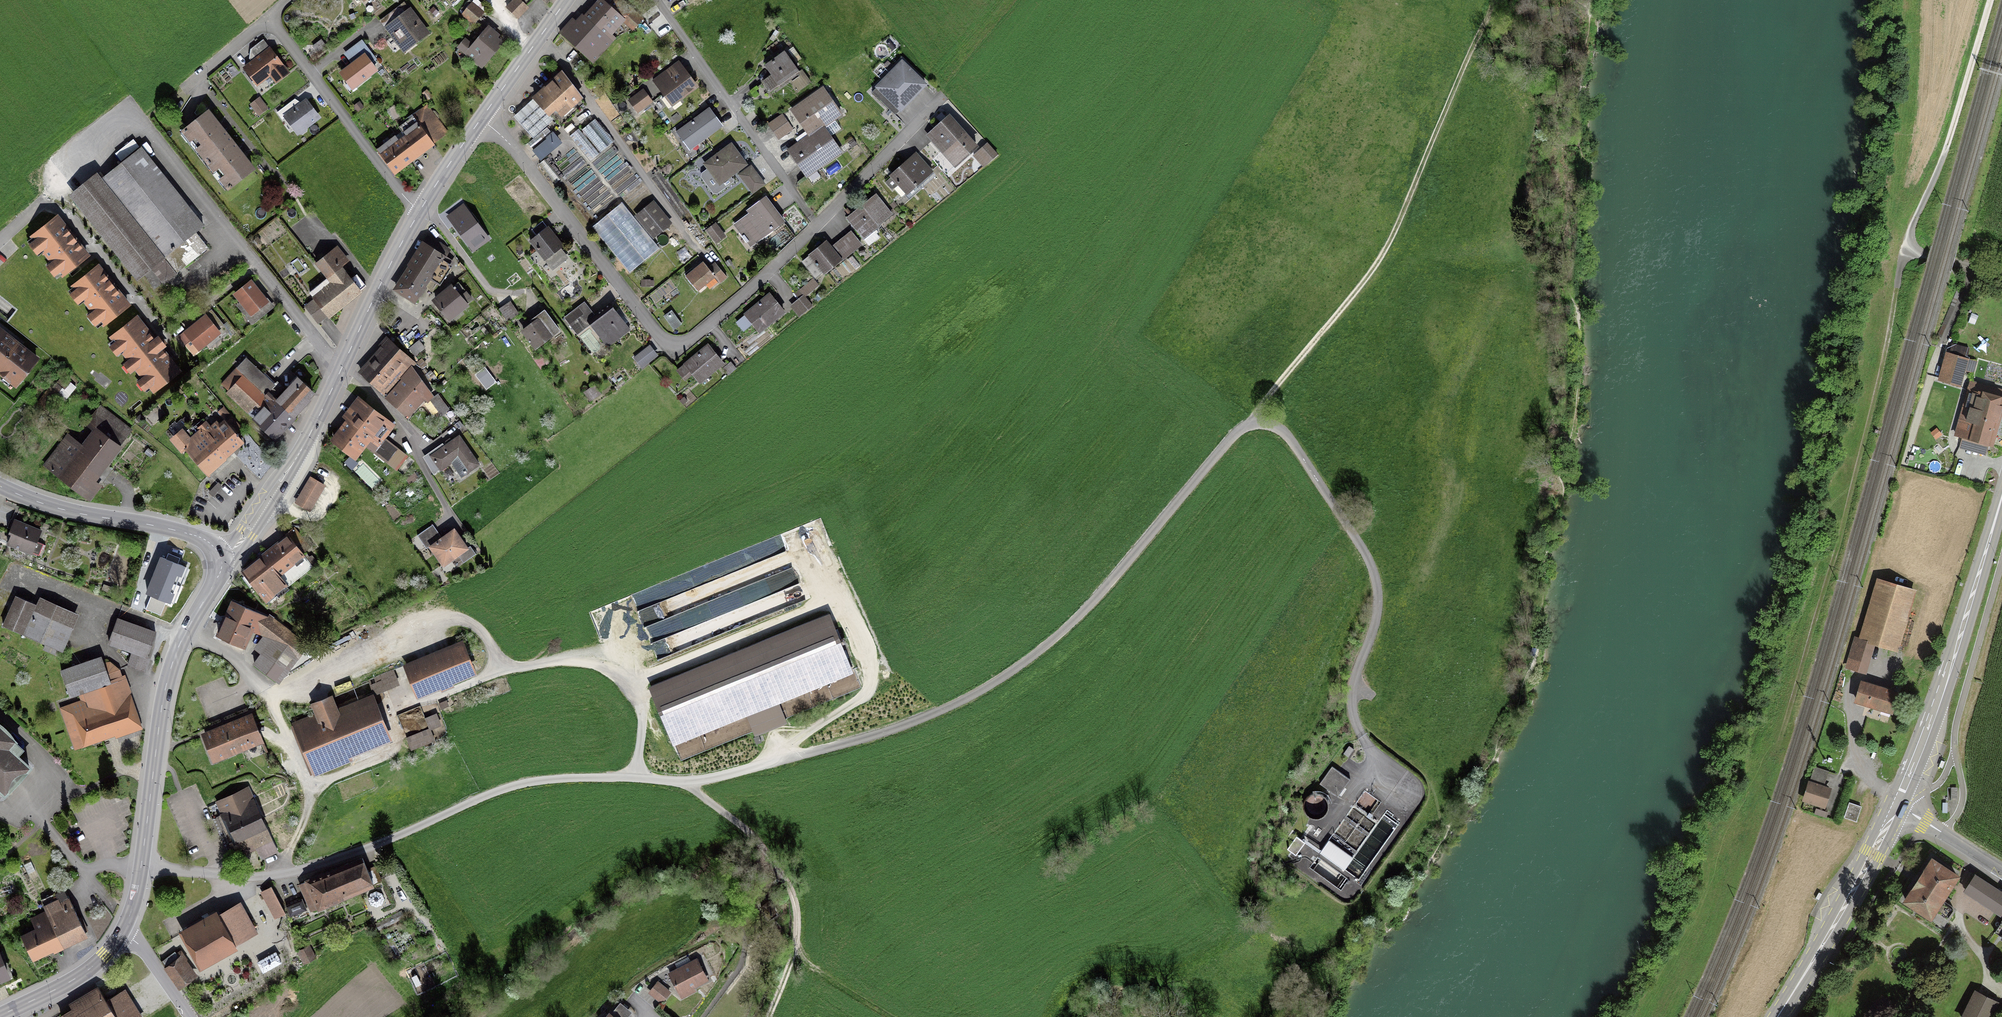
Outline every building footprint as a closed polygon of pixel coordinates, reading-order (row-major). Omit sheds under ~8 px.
[(506,8),(516,18),(527,8),(526,7),(532,0),(514,0),(506,8)] [(630,10),(618,0),(602,0),(566,40),(591,63),(614,38),(605,30),(617,17),(621,20),(630,10)] [(461,14),(473,24),(482,13),(470,3),(461,14)] [(399,5),(395,8),(401,16),(389,25),(405,45),(412,40),(414,42),(426,33),(409,11),(405,13),(399,5)] [(491,37),(494,34),(490,31),(488,34),(485,32),(466,54),(480,66),(499,43),(491,37)] [(319,41),(312,46),(319,54),(325,49),(319,41)] [(269,50),(244,68),(256,84),(269,74),(275,81),(286,73),(269,50)] [(797,72),(784,53),(765,66),(771,75),(763,81),(765,85),(768,82),(774,89),(797,72)] [(363,55),(340,73),(348,83),(351,80),(355,86),(375,71),(363,55)] [(876,87),(899,110),(924,85),(901,62),(876,87)] [(666,70),(652,81),(658,89),(660,87),(666,95),(661,99),(669,109),(679,101),(678,100),(695,87),(682,70),(671,77),(666,70)] [(560,127),(585,105),(561,73),(534,98),(539,105),(518,123),(532,138),(553,119),(560,127)] [(840,114),(822,89),(791,110),(803,127),(808,123),(814,132),(822,127),(840,114)] [(647,96),(632,107),(637,113),(651,102),(647,96)] [(258,115),(266,109),(261,102),(253,109),(258,115)] [(301,133),(304,131),(304,127),(317,118),(305,102),(286,116),(281,110),(277,113),(281,120),(284,117),(297,133),(301,133)] [(430,142),(431,144),(446,134),(426,106),(398,127),(405,137),(398,142),(394,137),(377,151),(394,174),(396,173),(394,171),(410,158),(410,157),(430,142)] [(696,143),(721,125),(709,109),(695,120),(696,122),(694,123),(692,122),(676,133),(686,146),(694,140),(696,143)] [(251,170),(240,155),(237,151),(238,150),(222,130),(221,131),(206,112),(183,131),(190,141),(191,140),(196,146),(195,146),(216,173),(217,172),(221,178),(220,178),(228,188),(251,170)] [(785,124),(780,116),(768,125),(773,132),(785,124)] [(975,146),(949,117),(934,130),(937,133),(930,140),(940,152),(932,160),(942,172),(956,160),(958,162),(975,146)] [(581,130),(600,152),(612,142),(594,119),(581,130)] [(814,132),(788,151),(806,176),(840,152),(822,127),(814,132)] [(557,141),(546,128),(527,144),(538,158),(553,145),(554,145),(555,144),(554,143),(557,141)] [(569,136),(589,161),(598,154),(577,129),(569,136)] [(727,174),(728,176),(744,164),(730,145),(704,164),(717,181),(727,174)] [(997,156),(987,145),(974,157),(984,168),(997,156)] [(140,148),(101,179),(163,257),(170,251),(183,267),(206,248),(194,233),(202,226),(140,148)] [(931,171),(916,154),(891,177),(906,193),(931,171)] [(544,159),(538,164),(554,184),(560,179),(544,159)] [(738,175),(752,193),(763,184),(754,172),(749,176),(744,170),(738,175)] [(1559,171),(1548,171),(1549,187),(1560,187),(1559,171)] [(176,273),(163,257),(101,179),(79,196),(142,275),(150,268),(162,283),(175,273),(176,273)] [(875,195),(846,218),(868,246),(878,237),(875,234),(877,232),(874,228),(891,214),(875,195)] [(783,222),(764,197),(747,210),(750,213),(734,224),(743,235),(741,236),(746,242),(768,226),(771,231),(783,222)] [(489,239),(463,204),(447,216),(473,251),(489,239)] [(637,216),(653,236),(666,225),(650,205),(637,216)] [(72,237),(55,217),(30,237),(46,258),(72,237)] [(557,247),(560,245),(541,221),(531,230),(535,236),(529,240),(551,269),(565,258),(557,247)] [(706,230),(713,239),(721,233),(714,224),(706,230)] [(850,232),(832,247),(842,258),(860,244),(850,232)] [(410,267),(395,290),(413,301),(427,278),(437,285),(451,263),(446,259),(447,259),(444,257),(448,252),(446,249),(426,236),(421,244),(424,246),(410,267)] [(88,257),(72,237),(46,258),(63,278),(88,257)] [(838,258),(825,242),(809,255),(810,255),(802,262),(808,269),(815,264),(816,266),(817,265),(822,271),(838,258)] [(326,316),(327,316),(365,286),(356,275),(350,279),(340,267),(346,262),(335,248),(316,263),(328,278),(309,293),(314,300),(304,307),(317,323),(326,316)] [(718,283),(725,277),(716,265),(709,271),(703,262),(685,277),(696,291),(713,277),(718,283)] [(129,306),(97,266),(71,287),(102,327),(129,306)] [(801,289),(806,295),(817,285),(812,279),(801,289)] [(234,294),(250,314),(266,302),(250,282),(234,294)] [(448,318),(470,299),(457,283),(435,302),(448,318)] [(792,308),(800,317),(811,306),(798,290),(794,294),(800,302),(792,308)] [(744,315),(758,332),(783,311),(769,295),(744,315)] [(615,340),(629,330),(608,303),(591,316),(585,308),(574,316),(574,317),(570,320),(576,327),(580,324),(582,327),(590,322),(601,335),(608,330),(615,340)] [(509,304),(501,311),(509,321),(517,315),(509,304)] [(670,312),(664,316),(673,329),(679,324),(670,312)] [(557,330),(546,314),(522,331),(534,347),(557,330)] [(258,319),(255,315),(247,321),(251,325),(258,319)] [(185,333),(198,349),(218,333),(205,317),(185,333)] [(153,341),(136,318),(111,338),(153,390),(177,371),(160,349),(164,346),(157,337),(153,341)] [(223,325),(218,329),(224,336),(228,332),(223,325)] [(36,359),(0,331),(0,373),(15,385),(36,359)] [(387,398),(407,416),(424,397),(414,388),(420,382),(409,369),(413,364),(409,359),(390,342),(390,341),(376,357),(376,356),(360,374),(385,397),(391,390),(384,383),(397,369),(404,375),(401,377),(404,380),(387,398)] [(685,365),(699,381),(721,363),(707,346),(685,365)] [(1951,357),(1945,355),(1937,382),(1958,388),(1962,374),(1973,377),(1976,366),(1964,362),(1967,351),(1954,347),(1951,357)] [(641,368),(656,357),(649,348),(635,360),(641,368)] [(273,436),(292,416),(276,401),(273,398),(282,388),(276,382),(275,384),(264,375),(263,373),(262,375),(245,359),(233,373),(232,372),(221,384),(228,391),(226,393),(273,436)] [(424,364),(419,359),(415,363),(420,368),(424,364)] [(722,369),(727,375),(735,369),(730,363),(722,369)] [(64,400),(74,387),(61,377),(51,390),(49,388),(34,406),(41,412),(54,395),(58,398),(59,396),(64,400)] [(292,384),(276,401),(292,416),(307,399),(306,398),(311,392),(297,378),(292,383),(292,384)] [(589,402),(600,394),(595,388),(584,395),(589,402)] [(2001,399),(1967,390),(1955,441),(1988,449),(2001,399)] [(430,400),(437,410),(444,406),(437,396),(430,400)] [(382,439),(392,426),(362,403),(333,440),(352,455),(366,437),(377,445),(373,451),(386,461),(396,449),(382,439)] [(43,466),(81,495),(130,431),(100,407),(85,425),(91,430),(93,428),(96,431),(83,447),(67,435),(43,466)] [(178,433),(174,436),(174,441),(177,445),(181,445),(204,472),(222,456),(223,457),(241,441),(226,424),(221,429),(216,423),(209,428),(202,420),(184,435),(182,434),(178,433)] [(458,437),(430,456),(440,469),(451,462),(460,477),(478,465),(458,437)] [(153,453),(147,448),(143,453),(149,458),(153,453)] [(309,478),(295,503),(308,511),(323,485),(309,478)] [(9,532),(11,534),(7,543),(30,553),(38,556),(40,550),(42,550),(44,546),(35,542),(39,532),(15,522),(13,528),(11,529),(9,530),(9,532)] [(442,565),(466,548),(453,530),(438,540),(428,527),(416,536),(425,549),(429,546),(442,565)] [(308,548),(293,529),(285,535),(287,537),(242,572),(264,600),(284,584),(286,586),(311,567),(301,554),(308,548)] [(184,568),(161,558),(147,594),(170,603),(184,568)] [(1914,588),(1878,578),(1862,636),(1853,634),(1845,662),(1866,668),(1874,638),(1898,644),(1914,588)] [(43,650),(57,656),(63,643),(52,638),(59,622),(32,610),(34,605),(15,596),(2,626),(45,645),(43,650)] [(270,619),(233,602),(218,634),(241,645),(248,629),(262,636),(270,642),(253,665),(276,682),(279,680),(305,645),(270,619)] [(132,652),(127,666),(141,671),(154,633),(117,619),(108,643),(132,652)] [(672,740),(847,673),(827,621),(652,689),(672,740)] [(326,644),(320,648),(324,654),(330,651),(326,644)] [(472,672),(462,646),(406,669),(417,695),(440,685),(442,689),(451,686),(449,681),(472,672)] [(61,709),(76,747),(138,724),(122,677),(120,678),(118,670),(106,674),(108,682),(97,686),(89,661),(60,671),(69,696),(78,692),(81,701),(61,709)] [(1899,691),(1862,679),(1856,699),(1893,711),(1899,691)] [(317,715),(295,724),(315,773),(348,759),(345,751),(385,735),(372,702),(337,716),(330,698),(312,705),(317,715)] [(247,742),(250,744),(259,740),(249,717),(204,735),(213,759),(223,755),(223,751),(247,742)] [(4,793),(7,790),(6,789),(10,785),(11,786),(11,785),(11,784),(20,774),(21,775),(21,774),(24,770),(25,771),(28,767),(14,754),(20,748),(12,742),(13,741),(12,740),(9,736),(9,735),(8,735),(3,729),(0,727),(0,790),(4,793)] [(1348,746),(1343,754),(1347,757),(1353,749),(1348,746)] [(1331,767),(1318,784),(1337,797),(1349,780),(1331,767)] [(1826,771),(1812,767),(1803,797),(1827,805),(1832,789),(1822,785),(1826,771)] [(270,839),(255,806),(254,807),(246,789),(217,802),(234,840),(229,843),(233,851),(253,842),(254,846),(270,839)] [(1862,806),(1849,801),(1844,817),(1856,822),(1862,806)] [(1826,813),(1815,810),(1814,816),(1824,819),(1826,813)] [(1295,855),(1304,842),(1295,837),(1287,849),(1295,855)] [(35,867),(45,862),(41,855),(32,860),(35,867)] [(311,911),(372,884),(362,859),(299,885),(311,911)] [(1961,877),(1932,859),(1902,904),(1930,922),(1932,919),(1943,926),(1953,910),(1943,904),(1961,877)] [(1975,875),(1963,893),(2001,919),(2001,893),(1975,875)] [(9,886),(0,889),(0,897),(11,893),(9,886)] [(272,887),(262,892),(276,918),(286,913),(272,887)] [(40,900),(46,912),(61,944),(84,933),(64,889),(40,900)] [(286,905),(290,916),(305,911),(302,900),(286,905)] [(236,945),(259,932),(241,901),(219,914),(217,910),(180,931),(201,969),(238,948),(236,945)] [(775,912),(767,902),(760,907),(767,917),(775,912)] [(61,944),(46,912),(31,919),(36,931),(21,938),(31,958),(61,944)] [(314,958),(308,947),(298,952),(303,963),(314,958)] [(176,955),(177,957),(164,968),(179,988),(193,977),(180,960),(184,957),(180,952),(176,955)] [(280,962),(274,952),(257,962),(262,972),(280,962)] [(696,960),(668,974),(679,994),(706,980),(696,960)] [(663,993),(660,990),(656,995),(662,1000),(668,992),(665,990),(663,993)] [(1975,991),(1962,1016),(1993,1016),(2000,1003),(1975,991)] [(65,1016),(115,1016),(101,995),(100,996),(65,1016)]
